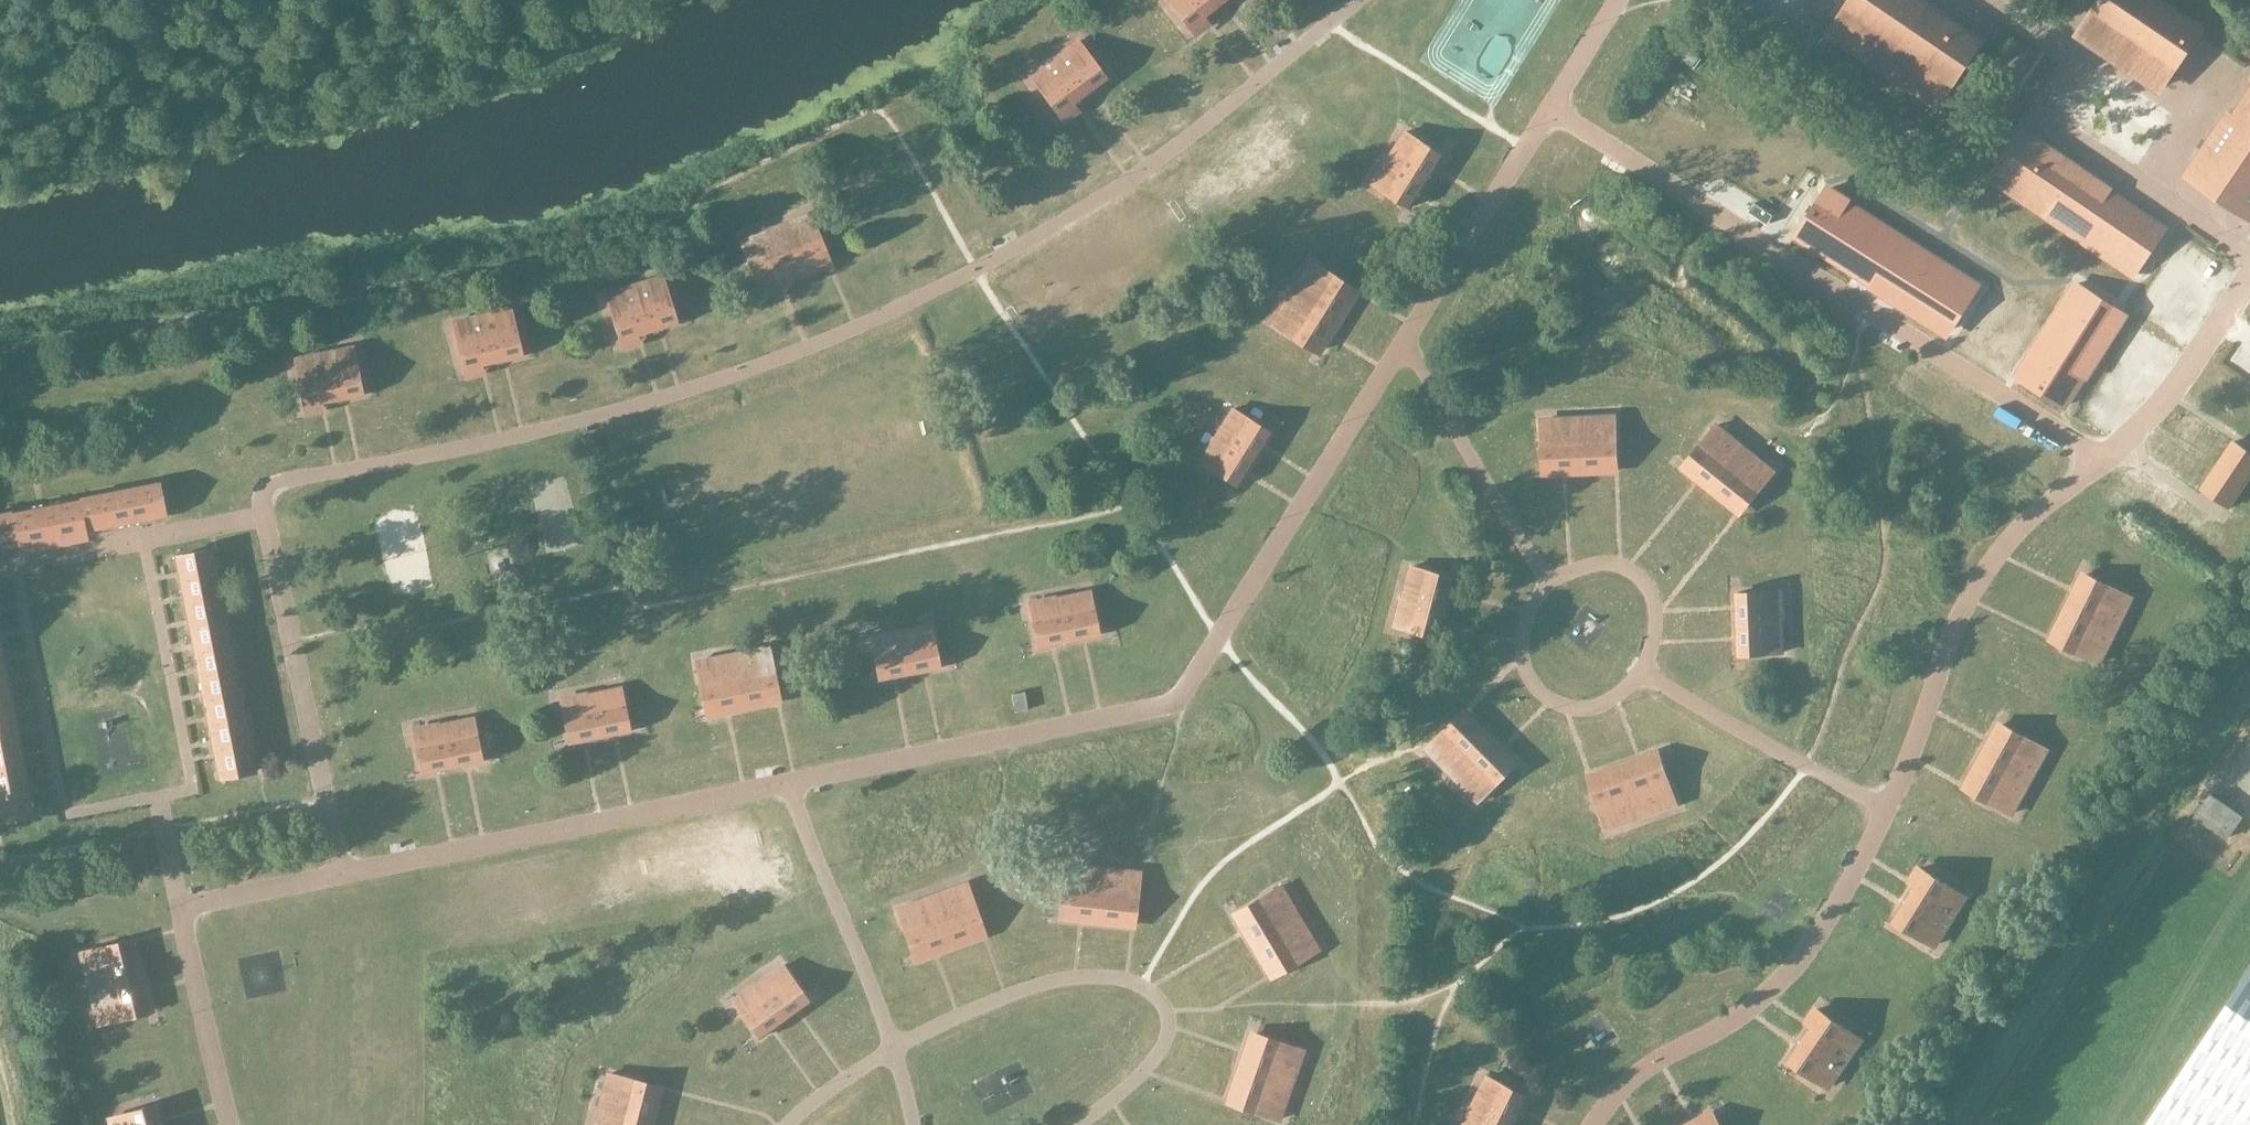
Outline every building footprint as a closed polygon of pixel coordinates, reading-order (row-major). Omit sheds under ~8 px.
[(1193,32),(1206,22),(1203,19),(1213,10),(1205,0),(1168,0),(1193,32)] [(1213,10),(1226,0),(1205,0),(1213,10)] [(1741,3),(1753,11),(1761,0),(1743,0),(1741,3)] [(1829,32),(1912,89),(1923,73),(1931,79),(1928,82),(1946,94),(1981,42),(1919,0),(1850,0),(1829,32)] [(2095,17),(2130,41),(2117,61),(2165,94),(2204,36),(2150,0),(2107,0),(2095,17)] [(1078,41),(1055,59),(1083,97),(1107,80),(1078,41)] [(1045,71),(1034,80),(1063,118),(1076,109),(1073,105),(1083,97),(1055,59),(1043,68),(1045,71)] [(2200,172),(2237,196),(2231,205),(2249,218),(2249,99),(2200,172)] [(2073,124),(2096,138),(2105,123),(2082,109),(2073,124)] [(1406,132),(1390,158),(1427,181),(1444,155),(1406,132)] [(2000,184),(2137,277),(2168,231),(2095,182),(2091,189),(2027,145),(2000,184)] [(1390,158),(1373,184),(1411,207),(1427,181),(1390,158)] [(1837,193),(1806,239),(1910,307),(1912,304),(1960,335),(1988,292),(1837,193)] [(810,214),(776,228),(796,278),(827,265),(814,234),(817,233),(810,214)] [(776,228),(742,242),(748,258),(751,257),(765,291),(796,278),(776,228)] [(1313,262),(1294,293),(1339,322),(1357,293),(1329,275),(1330,272),(1313,262)] [(662,278),(634,287),(649,332),(677,323),(662,278)] [(622,294),(608,299),(622,345),(637,341),(636,336),(649,332),(634,287),(621,291),(622,294)] [(1294,293),(1274,324),(1289,334),(1291,331),(1322,350),(1339,322),(1294,293)] [(2079,294),(2029,372),(2048,384),(2043,392),(2071,410),(2103,359),(2096,355),(2119,319),(2079,294)] [(510,310),(482,317),(493,363),(522,356),(510,310)] [(469,324),(455,327),(466,375),(481,371),(480,366),(493,363),(482,317),(468,320),(469,324)] [(353,348),(324,354),(334,401),(362,395),(353,348)] [(311,361),(296,363),(306,411),(321,408),(320,404),(334,401),(324,354),(310,357),(311,361)] [(1232,409),(1216,435),(1254,459),(1270,433),(1232,409)] [(1615,417),(1578,419),(1580,473),(1614,471),(1612,438),(1616,437),(1615,417)] [(1578,419),(1541,421),(1542,438),(1545,438),(1547,475),(1580,473),(1578,419)] [(1744,449),(1716,426),(1704,439),(1707,441),(1684,470),(1710,491),(1744,449)] [(1216,435),(1200,461),(1237,485),(1254,459),(1216,435)] [(2201,489),(2227,507),(2249,473),(2249,451),(2234,441),(2201,489)] [(1744,449),(1710,491),(1737,512),(1758,486),(1761,488),(1773,472),(1744,449)] [(540,501),(562,496),(559,479),(536,484),(540,501)] [(165,517),(159,483),(125,489),(132,523),(165,517)] [(125,489),(93,496),(100,530),(132,523),(125,489)] [(93,496),(79,498),(85,532),(86,532),(100,530),(93,496)] [(79,498),(46,505),(53,542),(87,536),(86,532),(85,532),(79,498)] [(46,505),(14,511),(20,545),(19,545),(20,549),(53,542),(46,505)] [(541,517),(548,539),(573,530),(568,515),(566,516),(564,510),(541,517)] [(0,514),(0,549),(19,545),(20,545),(14,511),(0,514)] [(212,549),(176,556),(181,581),(216,574),(212,549)] [(1411,567),(1403,596),(1447,607),(1454,578),(1411,567)] [(216,574),(181,581),(186,605),(221,598),(216,574)] [(2113,592),(2081,576),(2066,606),(2114,630),(2131,597),(2115,589),(2113,592)] [(1089,591),(1059,598),(1068,642),(1098,635),(1089,591)] [(1735,593),(1736,623),(1781,622),(1780,591),(1735,593)] [(1447,607),(1403,596),(1396,626),(1439,637),(1447,607)] [(221,598),(186,605),(190,629),(226,622),(221,598)] [(1059,598),(1029,604),(1038,648),(1068,642),(1059,598)] [(2114,630),(2066,606),(2051,637),(2082,651),(2080,655),(2098,664),(2114,630)] [(226,622),(190,629),(195,653),(231,646),(226,622)] [(1736,623),(1738,654),(1782,652),(1781,622),(1736,623)] [(930,624),(900,630),(909,674),(939,668),(930,624)] [(900,630),(870,637),(879,681),(909,674),(900,630)] [(231,646),(195,653),(200,677),(236,670),(231,646)] [(769,648),(732,656),(743,708),(776,701),(769,668),(773,668),(769,648)] [(732,656),(696,663),(700,680),(703,679),(710,715),(743,708),(732,656)] [(0,667),(0,692),(9,690),(4,666),(0,667)] [(236,670),(200,677),(205,701),(240,694),(236,670)] [(1014,712),(1026,710),(1023,687),(1011,688),(1014,712)] [(620,688),(590,694),(599,738),(629,732),(620,688)] [(0,692),(0,717),(14,714),(9,690),(0,692)] [(240,694),(205,701),(209,725),(245,718),(240,694)] [(590,694),(560,700),(570,744),(599,738),(590,694)] [(1441,734),(1427,748),(1453,774),(1491,736),(1468,712),(1443,736),(1441,734)] [(0,717),(0,742),(19,738),(14,714),(0,717)] [(245,718),(209,725),(214,749),(250,742),(245,718)] [(473,718),(443,724),(452,768),(482,762),(473,718)] [(443,724),(413,730),(422,774),(452,768),(443,724)] [(2029,743),(1997,726),(1981,755),(2028,781),(2046,749),(2031,741),(2029,743)] [(1491,736),(1453,774),(1479,801),(1491,788),(1489,786),(1515,760),(1491,736)] [(0,742),(0,767),(23,762),(19,738),(0,742)] [(250,742),(214,749),(219,774),(237,770),(238,774),(256,771),(250,742)] [(1623,764),(1641,815),(1676,803),(1670,786),(1667,787),(1655,753),(1623,764)] [(2028,781),(1981,755),(1965,785),(1994,801),(1993,804),(2010,814),(2028,781)] [(0,767),(0,792),(28,786),(23,762),(0,767)] [(1599,808),(1606,828),(1641,815),(1623,764),(1591,775),(1602,807),(1599,808)] [(16,818),(15,814),(33,811),(28,786),(0,792),(0,821),(16,818)] [(1103,869),(1066,865),(1064,882),(1067,883),(1063,919),(1097,923),(1103,869)] [(1962,894),(1920,868),(1912,882),(1915,884),(1908,895),(1949,921),(1957,908),(1954,906),(1962,894)] [(1140,873),(1103,869),(1097,923),(1130,927),(1134,893),(1137,893),(1140,873)] [(967,884),(932,897),(950,948),(982,936),(971,904),(974,903),(967,884)] [(1266,898),(1234,917),(1252,945),(1298,918),(1279,886),(1264,895),(1266,898)] [(1908,895),(1893,920),(1934,946),(1949,921),(1908,895)] [(932,897),(897,909),(903,926),(906,925),(919,959),(950,948),(932,897)] [(1774,897),(1763,908),(1773,918),(1784,907),(1774,897)] [(1298,918),(1252,945),(1269,974),(1298,957),(1300,960),(1317,950),(1298,918)] [(101,947),(82,952),(90,988),(143,975),(135,942),(102,950),(101,947)] [(782,965),(758,983),(784,1019),(809,1002),(782,965)] [(2144,1124),(2249,1124),(2249,967),(2144,1124)] [(143,975),(90,988),(99,1024),(116,1019),(115,1016),(151,1008),(143,975)] [(758,983),(733,1001),(760,1037),(784,1019),(758,983)] [(1857,1036),(1817,1009),(1808,1022),(1812,1025),(1804,1036),(1844,1063),(1852,1051),(1849,1049),(1857,1036)] [(1238,1067),(1289,1085),(1302,1050),(1285,1044),(1284,1047),(1249,1036),(1238,1067)] [(1844,1063),(1804,1036),(1788,1060),(1827,1087),(1844,1063)] [(1289,1085),(1238,1067),(1227,1099),(1259,1110),(1258,1113),(1277,1120),(1289,1085)] [(628,1078),(609,1073),(599,1109),(652,1123),(660,1090),(627,1082),(628,1078)] [(1527,1096),(1487,1076),(1473,1103),(1513,1123),(1527,1096)] [(1473,1103),(1463,1124),(1512,1124),(1513,1123),(1473,1103)] [(110,1118),(112,1124),(162,1124),(155,1104),(110,1118)] [(599,1109),(595,1124),(651,1124),(652,1123),(599,1109)] [(1709,1113),(1687,1124),(1716,1124),(1709,1113)]
